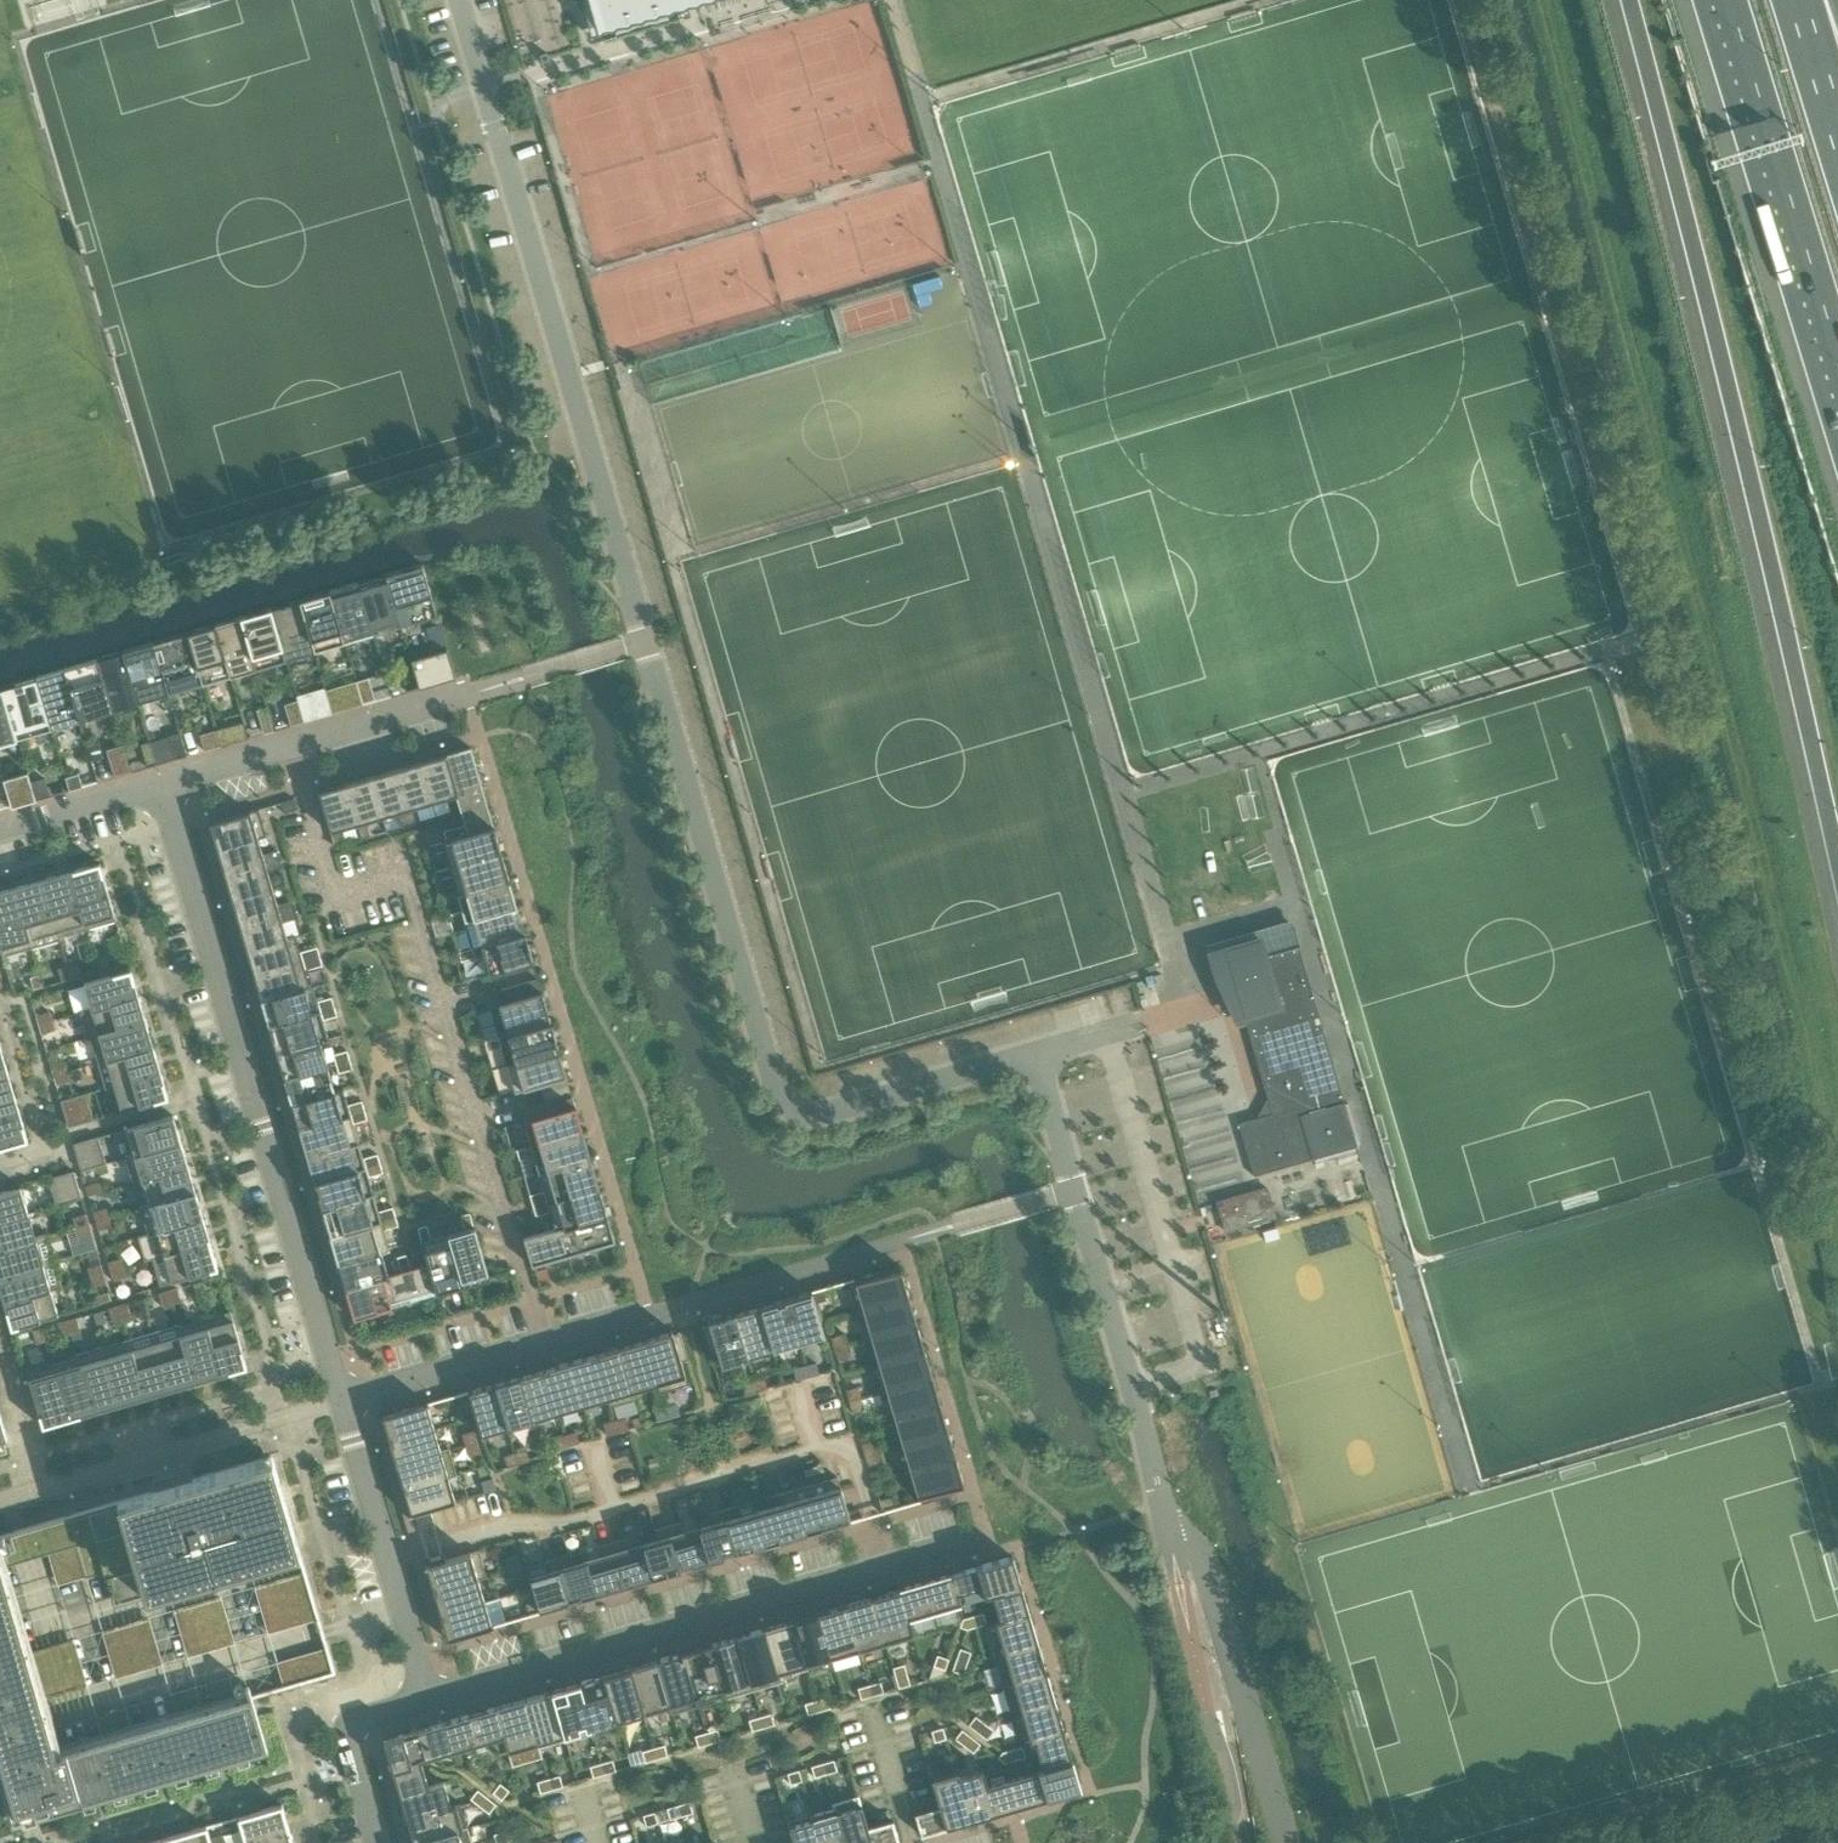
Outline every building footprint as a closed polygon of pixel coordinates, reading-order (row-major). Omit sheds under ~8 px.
[(591,38),(600,35),(604,32),(614,31),(618,28),(628,27),(632,24),(642,23),(646,20),(656,19),(660,16),(670,14),(674,12),(684,10),(688,7),(698,6),(702,3),(712,2),(715,0),(580,0),(591,38)] [(548,57),(547,53),(540,55),(542,62),(549,60),(549,59),(548,57)] [(386,574),(401,626),(437,615),(422,564),(386,574)] [(358,582),(373,634),(401,626),(386,574),(358,582)] [(373,634),(358,582),(330,591),(345,642),(373,634)] [(330,591),(299,599),(314,651),(345,642),(330,591)] [(271,608),(286,659),(314,651),(299,599),(271,608)] [(240,617),(255,668),(286,659),(271,608),(240,617)] [(215,624),(230,675),(255,668),(240,617),(215,624)] [(187,632),(202,683),(230,675),(215,624),(187,632)] [(202,683),(187,632),(153,642),(168,693),(202,683)] [(120,652),(135,703),(166,694),(151,643),(120,652)] [(411,660),(411,662),(418,684),(418,685),(419,688),(421,688),(436,683),(455,678),(447,650),(411,660)] [(120,652),(95,659),(110,711),(135,703),(120,652)] [(64,668),(79,719),(110,711),(95,659),(64,668)] [(419,688),(411,663),(399,666),(407,692),(419,688)] [(79,719),(64,668),(36,676),(51,728),(79,719)] [(51,728),(36,676),(10,684),(3,686),(10,711),(17,737),(51,728)] [(370,701),(375,700),(369,678),(355,682),(362,705),(371,703),(370,701)] [(10,737),(14,735),(15,738),(17,737),(10,711),(3,686),(0,687),(0,739),(10,737)] [(338,686),(324,691),(331,714),(333,713),(332,709),(344,706),(338,686)] [(309,697),(298,701),(304,721),(304,722),(315,718),(314,717),(315,717),(309,697)] [(285,704),(291,724),(304,721),(298,701),(285,704)] [(257,710),(264,732),(275,729),(269,707),(257,710)] [(226,727),(216,730),(220,746),(231,743),(226,727)] [(220,746),(216,730),(200,734),(204,750),(207,750),(220,746)] [(180,733),(170,736),(176,759),(187,756),(180,733)] [(98,740),(87,742),(90,754),(101,751),(98,740)] [(156,764),(149,742),(140,744),(147,768),(156,765),(156,764)] [(106,749),(114,777),(131,773),(126,755),(123,745),(106,749)] [(465,825),(467,833),(467,834),(493,827),(471,747),(444,755),(456,795),(460,809),(465,825)] [(447,798),(456,795),(444,755),(419,762),(431,803),(447,798)] [(406,810),(416,807),(431,803),(419,762),(394,769),(406,810)] [(398,812),(406,810),(394,769),(369,777),(381,817),(398,812)] [(3,780),(12,808),(36,800),(28,772),(3,780)] [(82,787),(79,774),(66,778),(70,790),(82,787)] [(366,822),(381,817),(369,777),(345,784),(357,824),(366,822)] [(45,778),(31,782),(36,800),(50,796),(45,778)] [(340,829),(357,824),(345,784),(318,791),(330,832),(340,829)] [(456,795),(447,798),(451,812),(460,809),(456,795)] [(281,803),(284,812),(297,809),(295,799),(281,803)] [(416,807),(406,810),(410,824),(420,821),(416,807)] [(209,823),(217,850),(266,835),(259,809),(209,823)] [(410,824),(406,810),(398,812),(402,826),(410,824)] [(366,822),(357,824),(361,838),(370,836),(366,822)] [(467,833),(465,825),(443,831),(445,839),(467,833)] [(444,851),(449,867),(501,852),(493,827),(467,834),(467,833),(445,839),(441,840),(441,842),(444,851)] [(340,829),(330,832),(334,846),(344,843),(340,829)] [(217,850),(224,875),(265,863),(262,853),(258,839),(267,837),(266,835),(217,850)] [(441,842),(428,846),(431,855),(444,851),(441,842)] [(262,853),(265,863),(279,859),(276,849),(262,853)] [(449,867),(451,875),(457,895),(509,880),(501,852),(449,867)] [(279,859),(265,863),(268,872),(282,868),(279,859)] [(100,863),(70,871),(87,929),(116,920),(100,863)] [(224,875),(232,900),(273,888),(268,872),(265,863),(224,875)] [(435,871),(438,879),(451,875),(449,867),(435,871)] [(70,871),(42,879),(59,937),(61,937),(75,932),(87,929),(70,871)] [(59,937),(42,879),(14,888),(32,948),(62,939),(61,937),(59,937)] [(461,911),(464,920),(517,905),(509,880),(457,895),(461,911)] [(14,888),(0,892),(0,948),(3,957),(32,948),(14,888)] [(232,900),(239,925),(280,913),(277,904),(273,888),(232,900)] [(277,904),(280,913),(294,909),(291,900),(277,904)] [(473,918),(481,944),(524,932),(517,905),(464,920),(464,921),(473,918)] [(294,909),(280,913),(283,922),(297,918),(294,909)] [(448,915),(451,924),(464,920),(461,911),(448,915)] [(239,925),(246,950),(287,938),(283,922),(280,913),(239,925)] [(464,920),(451,924),(453,933),(467,929),(464,921),(464,920)] [(1258,1050),(1266,1079),(1262,1080),(1269,1104),(1267,1105),(1262,1114),(1263,1116),(1239,1123),(1254,1176),(1314,1158),(1315,1161),(1356,1149),(1355,1146),(1357,1146),(1356,1143),(1359,1142),(1348,1102),(1345,1103),(1332,1060),(1330,1060),(1330,1061),(1325,1062),(1317,1032),(1323,1030),(1292,924),(1223,944),(1254,1051),(1258,1050)] [(524,932),(481,944),(490,975),(497,973),(501,987),(537,976),(524,932)] [(246,950),(254,976),(295,964),(287,938),(246,950)] [(303,950),(305,959),(319,955),(317,946),(303,950)] [(459,952),(462,961),(475,957),(473,948),(459,952)] [(95,957),(99,971),(109,968),(105,954),(95,957)] [(319,955),(305,959),(308,969),(322,965),(319,955)] [(76,962),(67,965),(71,979),(80,976),(76,962)] [(254,976),(261,1001),(304,988),(304,987),(302,988),(295,964),(254,976)] [(71,979),(67,965),(58,968),(61,981),(71,979)] [(88,997),(91,1008),(92,1009),(138,996),(131,969),(84,983),(88,997)] [(33,990),(43,987),(39,974),(29,977),(33,990)] [(501,987),(505,1000),(541,990),(537,976),(501,987)] [(261,1001),(269,1026),(320,1011),(320,1010),(312,1012),(304,988),(261,1001)] [(498,1003),(507,1035),(551,1022),(541,990),(505,1000),(498,1003)] [(88,1040),(91,1039),(90,1037),(146,1021),(138,996),(92,1009),(91,1008),(80,1011),(88,1040)] [(320,1010),(320,1011),(334,1006),(332,997),(318,1001),(320,1010)] [(334,1006),(320,1011),(323,1020),(337,1016),(334,1006)] [(36,1015),(39,1025),(53,1021),(50,1011),(36,1015)] [(269,1026),(277,1054),(329,1039),(323,1020),(320,1011),(269,1026)] [(53,1021),(39,1025),(42,1034),(55,1030),(53,1021)] [(90,1037),(91,1039),(92,1042),(98,1062),(153,1046),(146,1021),(90,1037)] [(507,1064),(507,1066),(559,1051),(551,1022),(507,1035),(515,1062),(507,1064)] [(485,1041),(488,1051),(502,1047),(499,1037),(485,1041)] [(277,1054),(284,1079),(328,1066),(320,1042),(329,1040),(329,1039),(277,1054)] [(153,1046),(98,1062),(106,1089),(114,1087),(113,1085),(160,1071),(153,1046)] [(333,1055),(336,1064),(350,1060),(347,1050),(333,1055)] [(559,1051),(507,1066),(515,1092),(540,1085),(567,1077),(559,1051)] [(350,1060),(336,1064),(339,1073),(353,1069),(350,1060)] [(51,1066),(54,1075),(67,1071),(65,1062),(51,1066)] [(0,1065),(0,1092),(13,1089),(5,1063),(0,1065)] [(284,1079),(291,1104),(335,1091),(334,1090),(328,1066),(284,1079)] [(67,1071),(54,1075),(57,1084),(70,1080),(67,1071)] [(168,1098),(160,1071),(113,1085),(114,1087),(122,1111),(168,1098)] [(571,1091),(567,1077),(540,1085),(544,1099),(571,1091)] [(291,1104),(299,1129),(351,1114),(348,1105),(343,1088),(334,1090),(335,1091),(291,1104)] [(20,1114),(13,1089),(0,1092),(0,1120),(20,1114)] [(523,1120),(531,1147),(583,1131),(571,1091),(544,1099),(548,1113),(523,1120)] [(64,1111),(89,1103),(86,1093),(61,1100),(64,1111)] [(348,1105),(351,1114),(365,1110),(362,1101),(348,1105)] [(93,1120),(89,1103),(64,1111),(68,1127),(93,1120)] [(365,1110),(351,1114),(353,1123),(367,1119),(365,1110)] [(20,1114),(0,1120),(0,1149),(28,1140),(20,1114)] [(299,1129),(307,1157),(359,1142),(353,1123),(351,1114),(299,1129)] [(126,1128),(134,1154),(134,1155),(181,1142),(173,1115),(126,1128)] [(531,1147),(533,1155),(538,1172),(590,1157),(583,1131),(531,1147)] [(73,1144),(78,1160),(103,1153),(98,1137),(73,1144)] [(134,1155),(134,1154),(125,1156),(134,1184),(142,1182),(141,1180),(188,1167),(181,1142),(134,1155)] [(307,1157),(314,1182),(366,1167),(363,1158),(359,1142),(307,1157)] [(533,1155),(531,1147),(517,1151),(519,1159),(533,1155)] [(103,1153),(78,1160),(81,1171),(106,1163),(103,1153)] [(363,1158),(366,1167),(380,1163),(377,1154),(363,1158)] [(544,1191),(547,1202),(599,1187),(590,1157),(538,1172),(544,1191)] [(380,1163),(366,1167),(369,1176),(383,1172),(380,1163)] [(149,1206),(196,1192),(188,1167),(141,1180),(142,1182),(149,1205),(149,1206)] [(314,1182),(322,1208),(374,1193),(369,1176),(366,1167),(314,1182)] [(49,1178),(54,1195),(78,1188),(74,1171),(49,1178)] [(99,1182),(85,1186),(88,1196),(102,1192),(99,1182)] [(28,1213),(21,1187),(0,1193),(0,1222),(28,1213)] [(524,1238),(524,1239),(607,1215),(599,1187),(547,1202),(552,1218),(555,1229),(524,1238)] [(78,1188),(54,1195),(57,1205),(81,1198),(78,1188)] [(1275,1217),(1275,1216),(1267,1188),(1217,1202),(1226,1231),(1275,1217)] [(530,1195),(533,1207),(547,1202),(544,1191),(530,1195)] [(156,1231),(203,1217),(196,1192),(149,1206),(149,1205),(140,1207),(148,1235),(157,1232),(156,1231)] [(322,1208),(330,1236),(382,1220),(379,1211),(374,1193),(322,1208)] [(547,1202),(533,1207),(538,1222),(552,1218),(547,1202)] [(379,1211),(382,1220),(396,1216),(393,1207),(379,1211)] [(93,1212),(96,1221),(109,1217),(107,1208),(93,1212)] [(0,1222),(0,1249),(36,1239),(35,1237),(28,1213),(0,1222)] [(461,1215),(465,1229),(474,1227),(470,1213),(461,1215)] [(73,1218),(75,1227),(89,1223),(86,1214),(73,1218)] [(607,1215),(524,1239),(532,1266),(615,1242),(607,1215)] [(396,1216),(382,1220),(384,1229),(398,1225),(396,1216)] [(109,1217),(96,1221),(98,1230),(112,1226),(109,1217)] [(157,1232),(163,1254),(164,1256),(210,1242),(203,1217),(156,1231),(157,1232)] [(330,1236),(338,1264),(382,1251),(382,1252),(390,1250),(384,1229),(382,1220),(330,1236)] [(89,1223),(75,1227),(78,1236),(91,1232),(90,1228),(89,1223)] [(418,1228),(421,1242),(431,1239),(427,1225),(418,1228)] [(465,1229),(448,1234),(463,1286),(489,1278),(475,1226),(474,1227),(465,1229)] [(35,1237),(36,1239),(0,1249),(0,1276),(54,1260),(46,1233),(35,1237)] [(421,1242),(427,1263),(429,1263),(436,1289),(435,1289),(436,1293),(463,1286),(448,1234),(431,1239),(421,1242)] [(164,1256),(163,1254),(152,1257),(160,1286),(218,1269),(210,1242),(164,1256)] [(338,1264),(345,1289),(389,1276),(388,1275),(382,1252),(382,1251),(338,1264)] [(397,1257),(401,1271),(410,1268),(406,1254),(397,1257)] [(108,1264),(110,1271),(124,1267),(121,1258),(108,1262),(108,1264)] [(4,1303),(62,1286),(54,1260),(0,1276),(0,1290),(4,1303)] [(389,1276),(345,1289),(354,1318),(392,1307),(392,1306),(436,1293),(435,1289),(436,1289),(429,1263),(427,1263),(424,1264),(410,1268),(401,1271),(388,1275),(389,1276)] [(90,1277),(104,1273),(101,1264),(87,1268),(90,1277)] [(124,1267),(110,1271),(113,1281),(127,1277),(124,1267)] [(847,1280),(857,1312),(909,1297),(901,1269),(882,1274),(881,1270),(847,1280)] [(106,1281),(104,1273),(90,1277),(93,1286),(106,1282),(106,1281)] [(199,1296),(208,1294),(204,1280),(195,1282),(199,1296)] [(62,1286),(4,1303),(12,1329),(58,1315),(53,1298),(64,1294),(62,1286)] [(826,1299),(822,1287),(812,1291),(815,1302),(826,1299)] [(168,1290),(172,1304),(181,1301),(177,1288),(168,1290)] [(163,1307),(172,1304),(168,1290),(159,1293),(163,1307)] [(812,1291),(785,1298),(798,1343),(823,1335),(824,1337),(825,1336),(815,1302),(812,1291)] [(857,1312),(864,1339),(917,1324),(909,1297),(857,1312)] [(785,1298),(760,1306),(773,1350),(798,1343),(785,1298)] [(127,1302),(118,1305),(122,1319),(131,1316),(127,1302)] [(122,1319),(118,1305),(109,1308),(113,1322),(122,1319)] [(760,1306),(735,1313),(748,1357),(773,1350),(760,1306)] [(231,1312),(204,1320),(220,1375),(247,1367),(231,1312)] [(748,1357),(735,1313),(708,1321),(709,1324),(705,1326),(704,1325),(702,1325),(711,1354),(713,1353),(712,1352),(717,1351),(721,1365),(748,1357)] [(67,1320),(71,1334),(81,1331),(77,1317),(67,1320)] [(62,1337),(71,1334),(67,1320),(58,1323),(62,1337)] [(220,1375),(204,1320),(180,1327),(179,1327),(195,1382),(220,1375)] [(179,1327),(180,1327),(180,1324),(153,1332),(170,1390),(173,1388),(195,1382),(179,1327)] [(873,1338),(880,1363),(925,1350),(917,1324),(864,1339),(865,1341),(873,1338)] [(46,1341),(42,1327),(32,1330),(36,1344),(46,1341)] [(673,1331),(646,1339),(661,1392),(688,1384),(681,1361),(686,1360),(686,1361),(688,1360),(679,1332),(678,1332),(678,1333),(673,1334),(673,1331)] [(153,1332),(127,1339),(144,1397),(170,1390),(153,1332)] [(832,1336),(835,1348),(846,1344),(843,1333),(832,1336)] [(127,1339),(102,1346),(119,1404),(144,1397),(127,1339)] [(646,1339),(621,1347),(636,1399),(638,1399),(636,1390),(657,1384),(659,1392),(661,1392),(646,1339)] [(846,1344),(835,1348),(838,1359),(849,1356),(846,1344)] [(119,1404),(102,1346),(76,1354),(76,1357),(78,1356),(94,1412),(119,1404)] [(596,1354),(611,1407),(636,1399),(621,1347),(596,1354)] [(880,1363),(888,1390),(932,1377),(925,1350),(880,1363)] [(586,1357),(570,1361),(583,1406),(607,1399),(609,1407),(611,1407),(596,1354),(586,1357)] [(53,1364),(69,1419),(94,1412),(78,1356),(76,1357),(53,1364)] [(545,1369),(558,1413),(583,1406),(570,1361),(554,1366),(555,1366),(545,1369)] [(816,1363),(805,1366),(808,1377),(819,1374),(816,1363)] [(43,1427),(69,1419),(53,1364),(27,1372),(43,1427)] [(808,1377),(805,1366),(794,1368),(796,1380),(808,1377)] [(545,1369),(520,1376),(533,1420),(558,1413),(545,1369)] [(520,1376),(495,1383),(508,1428),(533,1420),(520,1376)] [(764,1377),(753,1381),(757,1392),(768,1388),(764,1377)] [(888,1390),(896,1416),(940,1403),(932,1377),(888,1390)] [(757,1392),(753,1381),(742,1385),(746,1396),(757,1392)] [(508,1428),(495,1383),(468,1391),(471,1402),(481,1435),(508,1428)] [(846,1390),(850,1401),(861,1398),(857,1387),(846,1390)] [(457,1394),(461,1406),(471,1402),(468,1391),(457,1394)] [(861,1398),(850,1401),(853,1412),(864,1409),(861,1398)] [(382,1416),(390,1441),(434,1428),(427,1403),(382,1416)] [(896,1416),(904,1443),(948,1430),(940,1403),(896,1416)] [(676,1404),(665,1407),(669,1418),(680,1415),(676,1404)] [(669,1418),(665,1407),(654,1411),(658,1422),(669,1418)] [(626,1418),(615,1421),(618,1432),(629,1429),(626,1418)] [(618,1432),(615,1421),(604,1423),(606,1435),(618,1432)] [(390,1441),(397,1465),(449,1450),(449,1448),(441,1450),(434,1428),(390,1441)] [(462,1432),(465,1443),(476,1440),(473,1429),(462,1432)] [(904,1443),(911,1469),(956,1456),(948,1430),(904,1443)] [(576,1432),(565,1435),(568,1446),(579,1443),(576,1432)] [(568,1446),(565,1435),(554,1439),(557,1450),(568,1446)] [(476,1440),(465,1443),(469,1454),(480,1451),(476,1440)] [(862,1443),(865,1454),(876,1451),(873,1440),(862,1443)] [(526,1449),(515,1453),(519,1463),(530,1460),(526,1449)] [(397,1465),(404,1489),(456,1473),(449,1450),(397,1465)] [(876,1451),(865,1454),(869,1466),(880,1462),(876,1451)] [(519,1463),(515,1453),(504,1456),(508,1467),(519,1463)] [(956,1456),(911,1469),(921,1502),(946,1494),(945,1490),(964,1484),(956,1456)] [(285,1505),(284,1499),(258,1507),(253,1491),(280,1483),(279,1481),(271,1483),(263,1458),(9,1533),(13,1547),(3,1550),(7,1564),(76,1544),(85,1577),(104,1572),(114,1605),(174,1588),(171,1579),(193,1573),(195,1582),(249,1566),(247,1558),(269,1551),(270,1555),(273,1554),(272,1550),(297,1543),(290,1518),(271,1523),(267,1511),(285,1505)] [(456,1473),(404,1489),(411,1514),(415,1513),(418,1526),(434,1522),(430,1509),(455,1501),(449,1478),(457,1475),(456,1473)] [(824,1480),(827,1490),(840,1487),(837,1477),(824,1480)] [(482,1481),(485,1492),(496,1489),(493,1478),(482,1481)] [(824,1480),(808,1485),(821,1529),(851,1521),(841,1487),(840,1487),(827,1490),(824,1480)] [(258,1507),(284,1499),(279,1485),(280,1484),(280,1483),(253,1491),(258,1507)] [(796,1500),(783,1503),(793,1537),(821,1529),(808,1485),(793,1490),(796,1500)] [(793,1490),(780,1493),(783,1503),(796,1500),(793,1490)] [(783,1503),(780,1493),(767,1497),(770,1507),(783,1503)] [(895,1508),(891,1496),(881,1500),(884,1511),(895,1508)] [(770,1507),(755,1512),(765,1546),(793,1537),(783,1503),(770,1507)] [(271,1523),(290,1518),(287,1506),(286,1506),(285,1505),(267,1511),(271,1523)] [(737,1506),(724,1510),(727,1520),(740,1516),(737,1506)] [(727,1520),(724,1510),(711,1514),(714,1524),(727,1520)] [(740,1516),(727,1520),(737,1554),(765,1546),(755,1512),(740,1516)] [(714,1524),(699,1528),(709,1562),(725,1557),(724,1556),(735,1553),(736,1554),(737,1554),(727,1520),(714,1524)] [(681,1522),(668,1526),(671,1536),(684,1532),(681,1522)] [(671,1536),(668,1526),(655,1530),(658,1540),(671,1536)] [(684,1532),(671,1536),(680,1570),(680,1568),(692,1565),(692,1567),(709,1562),(699,1528),(684,1532)] [(658,1540),(643,1544),(653,1578),(680,1570),(671,1536),(658,1540)] [(625,1539),(612,1542),(615,1553),(628,1549),(625,1539)] [(615,1553),(612,1542),(599,1546),(602,1556),(615,1553)] [(628,1549),(615,1553),(625,1587),(653,1578),(643,1544),(628,1549)] [(426,1566),(433,1591),(486,1575),(479,1550),(445,1560),(444,1555),(428,1559),(430,1564),(426,1566)] [(602,1556),(587,1561),(597,1595),(625,1587),(615,1553),(602,1556)] [(506,1558),(509,1569),(520,1566),(517,1555),(506,1558)] [(569,1555),(556,1559),(559,1569),(572,1565),(569,1555)] [(1012,1556),(976,1567),(984,1596),(992,1594),(1021,1585),(1012,1556)] [(559,1569),(556,1559),(543,1563),(546,1573),(559,1569)] [(572,1565),(559,1569),(568,1600),(580,1597),(580,1599),(597,1595),(587,1561),(572,1565)] [(520,1566),(509,1569),(513,1580),(523,1577),(520,1566)] [(976,1567),(950,1574),(958,1603),(960,1603),(984,1596),(976,1567)] [(559,1569),(546,1573),(529,1578),(536,1602),(539,1611),(569,1603),(568,1600),(559,1569)] [(923,1582),(899,1589),(914,1638),(915,1638),(909,1618),(958,1603),(950,1574),(923,1582)] [(433,1591),(440,1614),(485,1601),(478,1580),(487,1577),(486,1575),(433,1591)] [(1022,1587),(1021,1585),(992,1594),(999,1619),(986,1623),(985,1623),(986,1624),(986,1625),(1029,1613),(1022,1587)] [(899,1589),(872,1597),(887,1646),(914,1638),(899,1589)] [(872,1597),(846,1605),(860,1654),(887,1646),(872,1597)] [(485,1601),(440,1614),(448,1640),(492,1627),(485,1601)] [(39,1817),(263,1751),(267,1750),(252,1697),(251,1695),(56,1752),(47,1722),(36,1725),(0,1602),(0,1783),(6,1805),(12,1803),(14,1812),(29,1807),(35,1805),(39,1817)] [(526,1605),(529,1616),(540,1613),(539,1611),(536,1602),(526,1605)] [(846,1605),(818,1613),(831,1657),(857,1650),(858,1655),(860,1654),(846,1605)] [(818,1613),(793,1620),(806,1665),(807,1669),(809,1669),(808,1664),(831,1657),(818,1613)] [(985,1623),(986,1623),(983,1613),(963,1619),(960,1627),(967,1629),(986,1624),(985,1623)] [(1038,1642),(1029,1613),(986,1625),(995,1655),(1038,1642)] [(793,1620),(765,1628),(778,1673),(780,1682),(782,1682),(781,1677),(792,1674),(807,1669),(806,1665),(793,1620)] [(765,1628),(737,1636),(750,1681),(752,1690),(780,1682),(778,1673),(765,1628)] [(737,1636),(710,1644),(726,1698),(727,1698),(752,1690),(750,1681),(737,1636)] [(1039,1646),(1038,1642),(995,1655),(1003,1685),(1046,1672),(1039,1646)] [(710,1644),(683,1652),(699,1706),(726,1698),(710,1644)] [(960,1648),(956,1659),(967,1663),(971,1652),(960,1648)] [(683,1652),(658,1659),(671,1704),(673,1714),(697,1707),(699,1706),(683,1652)] [(934,1666),(945,1670),(949,1659),(937,1655),(934,1666)] [(658,1659),(632,1667),(645,1712),(646,1716),(670,1709),(671,1714),(673,1714),(671,1704),(658,1659)] [(967,1663),(956,1659),(952,1670),(963,1674),(967,1663)] [(632,1667),(603,1676),(616,1720),(618,1730),(622,1728),(621,1724),(646,1716),(645,1712),(632,1667)] [(1055,1702),(1046,1672),(1003,1685),(1012,1715),(1055,1702)] [(907,1674),(896,1677),(899,1688),(910,1685),(907,1674)] [(580,1682),(578,1683),(591,1727),(594,1737),(618,1730),(616,1720),(603,1676),(580,1682)] [(880,1682),(869,1685),(872,1696),(884,1692),(880,1682)] [(578,1683),(551,1690),(565,1735),(566,1740),(590,1733),(592,1737),(594,1737),(591,1727),(578,1683)] [(872,1696),(869,1685),(858,1688),(861,1699),(872,1696)] [(551,1690),(525,1698),(539,1748),(564,1740),(566,1740),(565,1735),(551,1690)] [(827,1697),(816,1700),(819,1711),(830,1708),(827,1697)] [(525,1698),(497,1706),(510,1751),(536,1743),(538,1748),(539,1748),(525,1698)] [(819,1711),(816,1700),(805,1704),(808,1715),(819,1711)] [(1064,1732),(1055,1702),(1012,1715),(1021,1745),(1064,1732)] [(471,1714),(446,1721),(455,1751),(504,1736),(508,1752),(510,1751),(497,1706),(471,1714)] [(1258,1841),(1246,1777),(1243,1762),(1234,1722),(1231,1708),(1230,1708),(1242,1762),(1252,1816),(1257,1840),(1257,1842),(1258,1842),(1258,1841)] [(771,1713),(760,1717),(763,1728),(775,1724),(771,1713)] [(969,1723),(978,1730),(985,1721),(976,1714),(969,1723)] [(763,1728),(760,1717),(749,1720),(752,1731),(763,1728)] [(446,1721),(418,1729),(427,1759),(455,1751),(446,1721)] [(985,1721),(978,1730),(988,1737),(995,1728),(985,1721)] [(933,1731),(936,1742),(948,1739),(944,1727),(933,1731)] [(386,1748),(392,1769),(421,1760),(427,1759),(418,1729),(383,1740),(386,1748)] [(718,1729),(706,1732),(710,1743),(721,1740),(718,1729)] [(955,1738),(964,1745),(971,1736),(962,1729),(955,1738)] [(710,1743),(706,1732),(695,1736),(698,1747),(710,1743)] [(1072,1760),(1064,1732),(1021,1745),(1021,1746),(1021,1747),(1024,1746),(1035,1743),(1043,1768),(1072,1760)] [(971,1736),(964,1745),(973,1753),(980,1743),(971,1736)] [(664,1745),(653,1748),(656,1759),(668,1756),(664,1745)] [(1005,1762),(1027,1756),(1024,1746),(1021,1747),(1021,1746),(1003,1752),(998,1757),(1005,1762)] [(656,1759),(653,1748),(642,1751),(645,1762),(656,1759)] [(392,1771),(400,1796),(445,1784),(444,1781),(429,1786),(421,1760),(392,1769),(392,1771)] [(613,1760),(601,1763),(605,1774),(616,1771),(613,1760)] [(834,1760),(823,1763),(826,1774),(837,1771),(834,1760)] [(1080,1789),(1072,1760),(1043,1768),(1037,1770),(1046,1799),(1080,1789)] [(605,1774),(601,1763),(590,1766),(593,1777),(605,1774)] [(826,1774),(823,1763),(812,1766),(815,1777),(826,1774)] [(970,1821),(994,1814),(981,1769),(959,1776),(958,1771),(956,1772),(970,1821)] [(994,1814),(1018,1807),(1009,1778),(987,1784),(983,1769),(981,1769),(994,1814)] [(799,1770),(788,1773),(791,1784),(802,1781),(799,1770)] [(1018,1807),(1046,1799),(1037,1770),(1009,1778),(1018,1807)] [(921,1835),(970,1821),(956,1772),(932,1779),(940,1806),(915,1814),(921,1835)] [(560,1775),(548,1779),(552,1789),(563,1786),(560,1775)] [(552,1789),(548,1779),(537,1782),(540,1793),(552,1789)] [(500,1783),(493,1792),(502,1800),(509,1790),(500,1783)] [(400,1796),(407,1820),(461,1804),(460,1803),(451,1805),(445,1784),(400,1796)] [(470,1799),(480,1806),(487,1797),(478,1789),(470,1799)] [(834,1802),(846,1842),(895,1842),(899,1842),(893,1820),(867,1827),(858,1795),(834,1802)] [(487,1797),(480,1806),(489,1813),(496,1804),(487,1797)] [(690,1802),(679,1805),(682,1816),(693,1812),(690,1802)] [(812,1814),(820,1842),(846,1842),(834,1802),(832,1803),(834,1808),(812,1814)] [(238,1817),(246,1842),(290,1830),(282,1804),(238,1817)] [(413,1842),(417,1842),(468,1828),(461,1804),(407,1820),(413,1842)] [(682,1816),(679,1805),(667,1808),(671,1819),(682,1816)] [(645,1815),(648,1826),(659,1823),(656,1811),(645,1815)] [(812,1814),(788,1821),(794,1842),(820,1842),(812,1814)] [(180,1834),(183,1842),(212,1842),(207,1826),(180,1834)] [(468,1828),(417,1842),(472,1842),(468,1828)] [(246,1842),(293,1842),(290,1830),(246,1842)] [(505,1831),(493,1835),(496,1842),(506,1842),(508,1842),(505,1831)] [(155,1841),(155,1842),(183,1842),(180,1834),(180,1833),(155,1841)] [(212,1842),(225,1842),(222,1835),(211,1838),(212,1842)]
